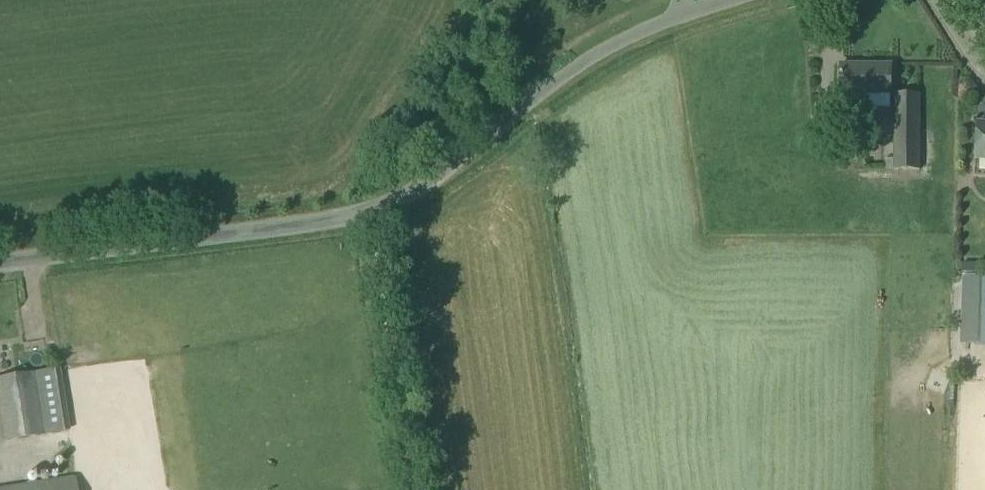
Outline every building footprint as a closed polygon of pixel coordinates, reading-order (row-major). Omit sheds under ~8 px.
[(890,95),(891,66),(840,66),(840,94),(890,95)] [(920,171),(921,95),(894,95),(894,160),(885,160),(885,170),(893,171),(920,171)] [(977,123),(975,158),(984,159),(984,124),(977,123)] [(982,276),(963,276),(960,345),(984,346),(984,277),(982,276)] [(68,432),(70,432),(60,371),(0,380),(0,419),(4,442),(68,432)] [(75,477),(0,489),(77,489),(75,477)]
